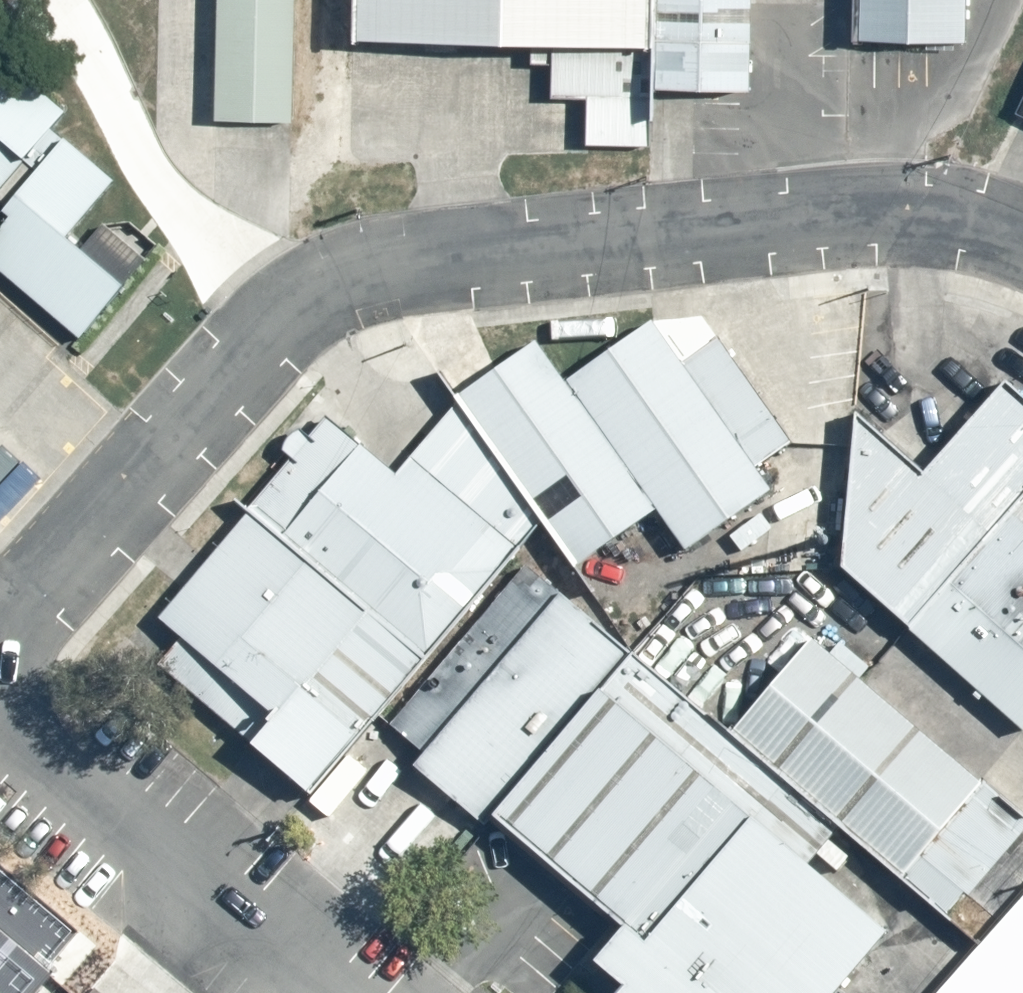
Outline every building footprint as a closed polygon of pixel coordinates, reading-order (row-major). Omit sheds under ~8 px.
[(216,122),(295,124),(297,0),(219,0),(216,122)] [(355,41),(555,46),(553,99),(589,100),(588,146),(652,148),(654,90),(655,49),(656,0),(356,0),(355,41)] [(655,49),(654,90),(753,92),(755,0),(656,0),(655,49)] [(855,40),(967,42),(968,0),(856,0),(855,40)] [(24,161),(40,175),(20,198),(68,239),(73,232),(113,184),(52,133),(66,116),(7,67),(0,75),(0,190),(24,161)] [(568,385),(660,514),(687,554),(774,494),(756,471),(793,446),(705,319),(654,324),(568,385)] [(568,385),(537,342),(457,402),(460,406),(544,526),(576,571),(660,514),(568,385)] [(1007,387),(925,478),(859,417),(845,571),(1022,733),(1022,400),(1007,387)] [(314,793),(544,526),(460,406),(397,475),(329,420),(311,440),(303,433),(293,437),(287,444),(284,454),(292,461),(162,617),(184,638),(159,666),(314,793)] [(488,825),(497,815),(630,658),(631,657),(527,569),(395,726),(427,753),(416,765),(488,825)] [(813,642),(733,734),(843,826),(948,914),(967,892),(971,895),(1022,834),(1022,810),(813,642)] [(631,657),(630,658),(497,815),(626,926),(598,959),(627,984),(619,992),(836,992),(889,930),(812,863),(843,826),(733,734),(631,657)] [(80,932),(0,869),(0,992),(31,992),(80,932)]
